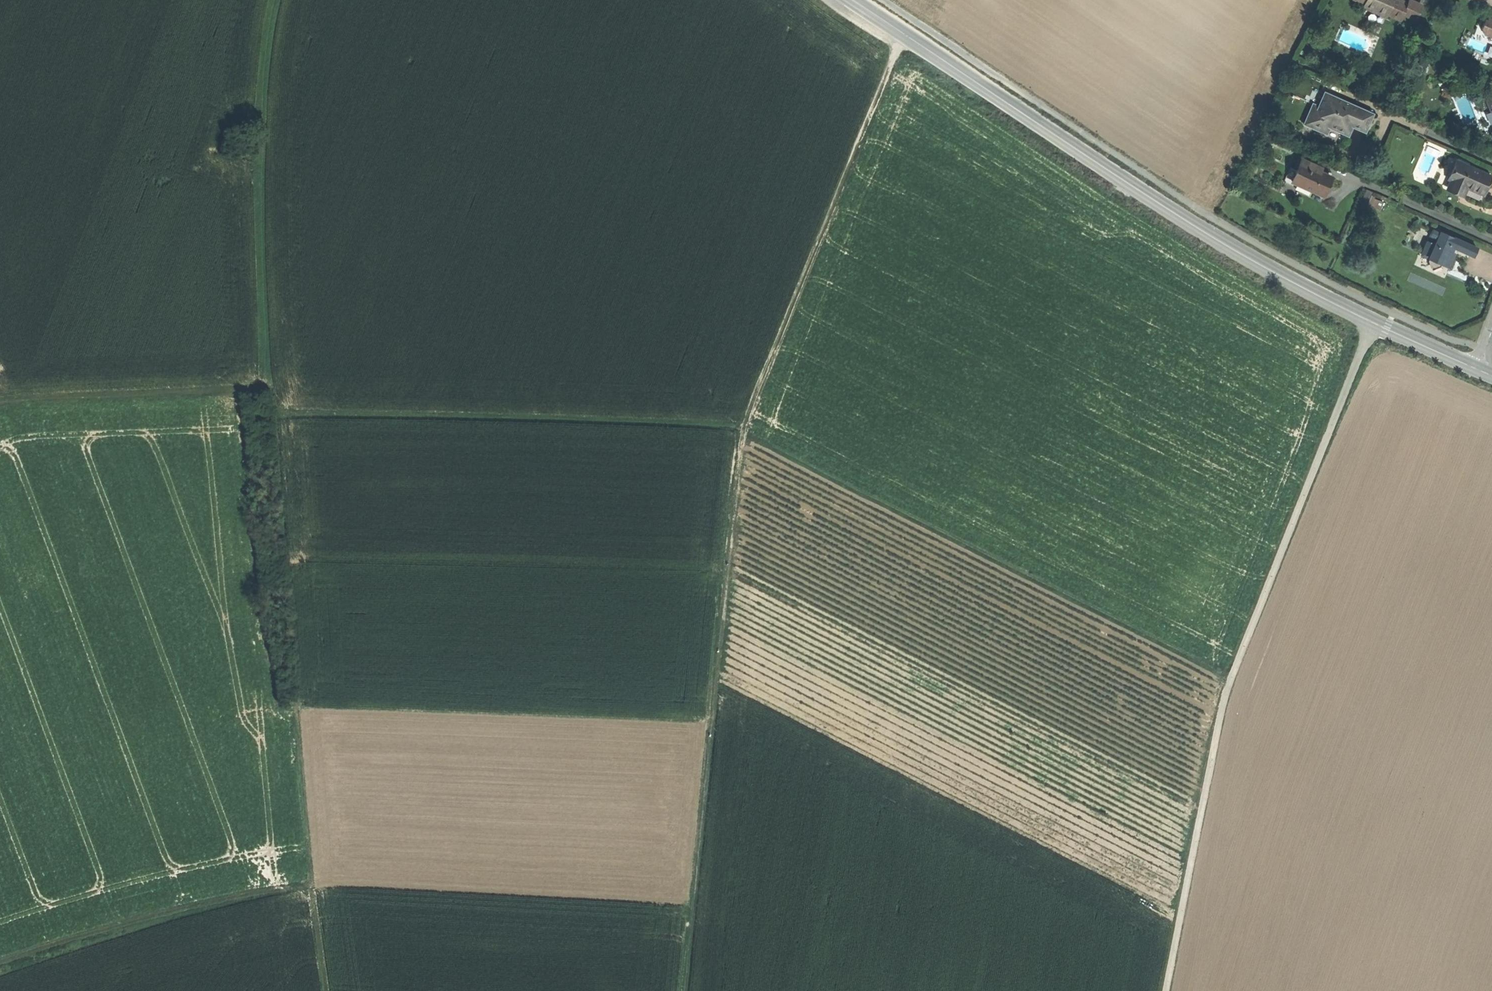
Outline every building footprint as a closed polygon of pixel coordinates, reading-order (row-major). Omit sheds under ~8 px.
[(1364,3),(1363,6),(1386,16),(1388,14),(1401,19),(1403,13),(1416,19),(1419,12),(1422,6),(1409,0),(1408,0),(1407,3),(1399,0),(1357,0),(1364,3)] [(1489,19),(1488,21),(1485,20),(1482,28),(1484,33),(1491,37),(1491,20),(1489,19)] [(1318,107),(1325,93),(1319,90),(1313,105),(1318,107)] [(1372,114),(1325,93),(1318,107),(1313,105),(1304,124),(1326,133),(1329,126),(1347,135),(1352,125),(1364,131),(1368,122),(1372,114)] [(1320,168),(1301,160),(1292,182),(1322,195),(1326,187),(1330,177),(1319,172),(1320,168)] [(1491,176),(1456,160),(1448,179),(1450,180),(1447,187),(1460,192),(1463,186),(1467,187),(1483,194),(1487,184),(1491,176)] [(1373,192),(1366,189),(1360,202),(1367,205),(1373,192)] [(1473,256),(1477,248),(1434,228),(1430,237),(1437,240),(1435,244),(1428,241),(1422,255),(1429,258),(1433,267),(1448,261),(1451,263),(1453,257),(1455,254),(1452,252),(1454,248),(1473,256)]
